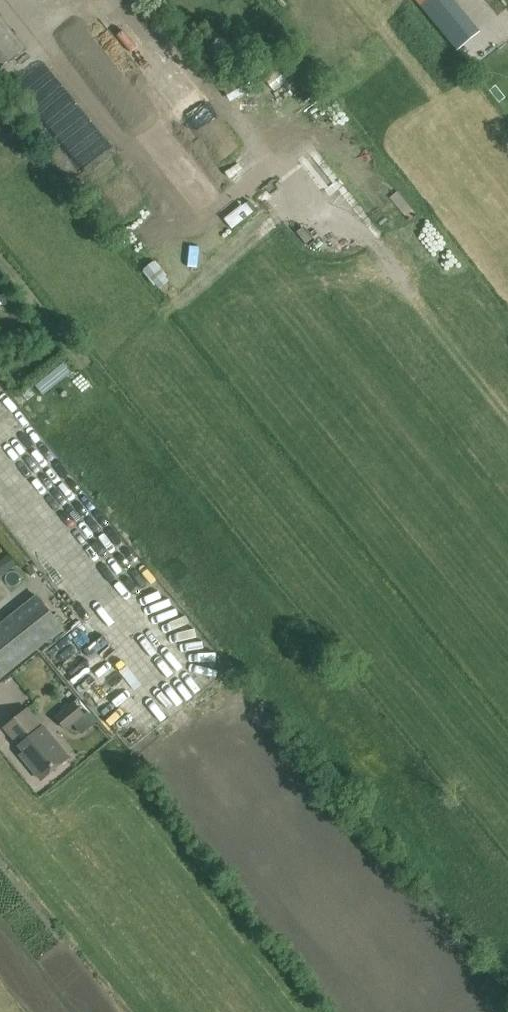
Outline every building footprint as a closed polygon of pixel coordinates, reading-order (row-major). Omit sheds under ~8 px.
[(435,0),(422,9),(442,37),(455,28),(435,0)] [(476,32),(495,20),(483,0),(457,0),(476,32)] [(25,49),(0,16),(0,69),(25,49)] [(157,288),(169,279),(161,269),(154,260),(142,270),(157,288)] [(21,445),(33,435),(9,406),(0,413),(0,419),(21,445)] [(34,440),(28,449),(46,463),(53,455),(34,440)] [(23,559),(39,565),(47,548),(31,541),(23,559)] [(19,563),(11,553),(0,561),(0,574),(2,576),(19,563)] [(141,606),(151,598),(140,582),(129,590),(141,606)] [(62,629),(36,597),(0,625),(0,678),(62,629)] [(65,732),(85,715),(74,702),(55,718),(65,732)] [(42,780),(69,757),(49,733),(47,734),(27,709),(4,728),(24,752),(21,755),(42,780)]
